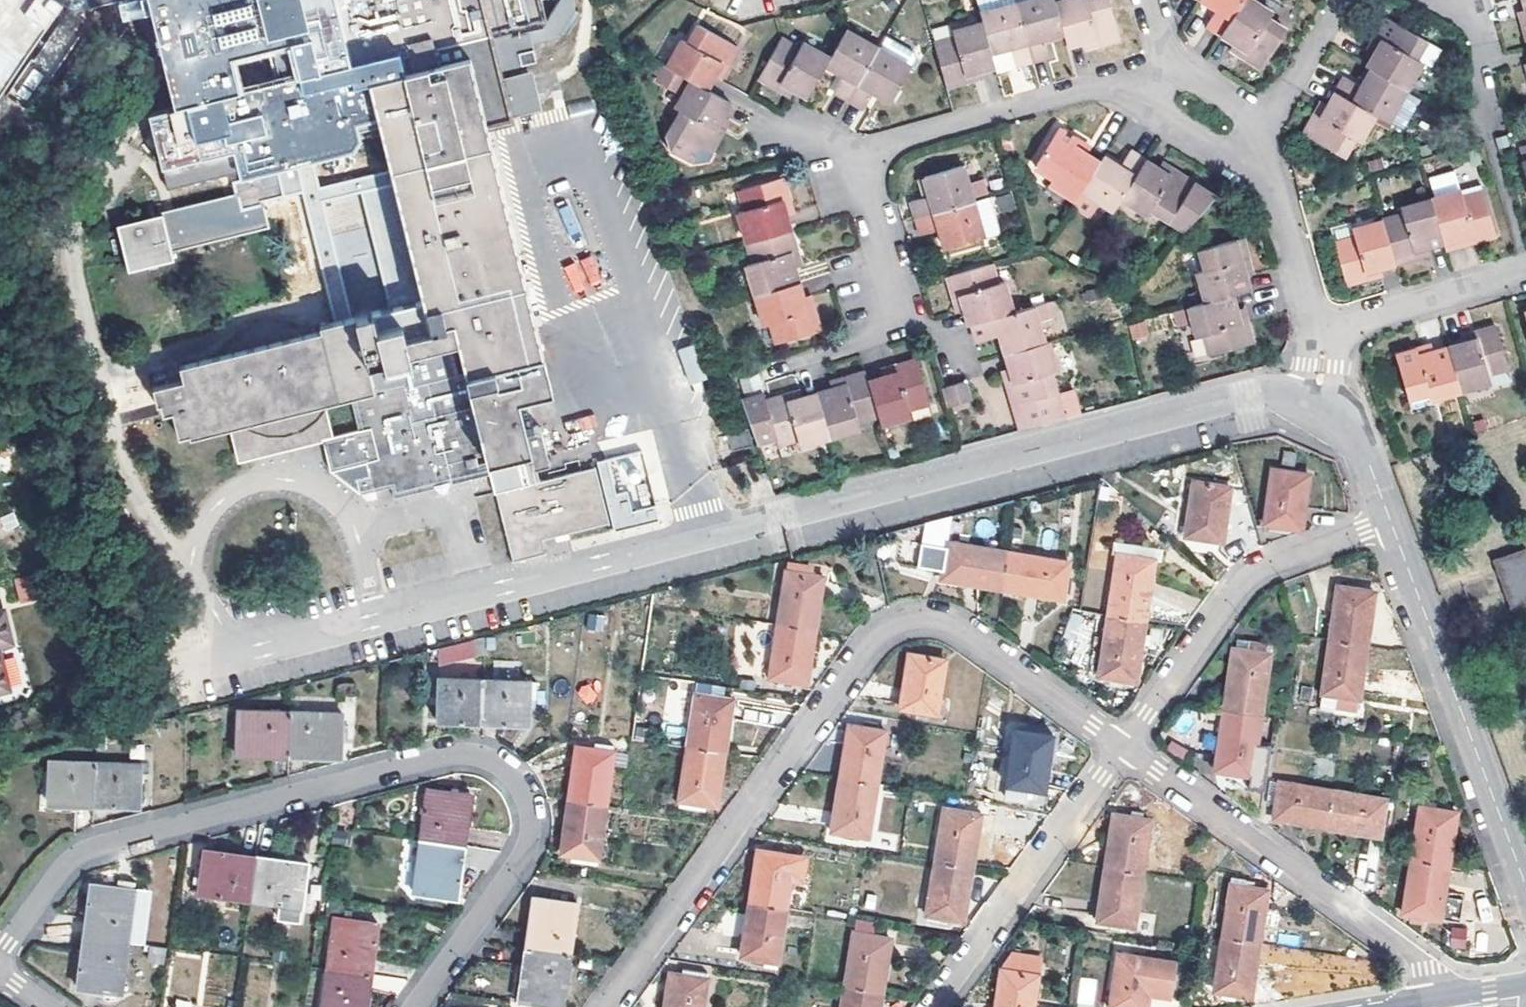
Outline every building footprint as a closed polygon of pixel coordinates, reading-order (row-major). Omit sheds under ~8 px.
[(2,89),(58,15),(69,0),(0,0),(0,92),(2,89)] [(58,15),(131,0),(69,0),(58,15)] [(176,102),(195,98),(193,87),(225,80),(230,102),(342,76),(341,72),(351,70),(345,44),(334,0),(148,0),(176,102)] [(345,44),(351,70),(341,72),(342,76),(230,102),(225,80),(193,87),(195,98),(176,102),(155,107),(173,184),(378,138),(388,174),(345,183),(348,196),(391,186),(427,334),(400,341),(397,326),(372,332),(368,315),(315,328),(317,337),(312,337),(304,330),(293,324),(279,320),(272,319),(254,322),(249,323),(239,329),(229,337),(222,346),(216,357),(176,367),(179,377),(149,385),(153,402),(167,399),(176,434),(227,422),(233,420),(235,423),(237,426),(241,429),(244,431),(249,434),(255,435),(263,434),(264,445),(274,442),(283,439),(284,434),(291,433),(302,429),(312,423),(319,415),(324,408),(326,397),(346,392),(355,428),(331,434),(321,437),(321,438),(329,469),(363,460),(367,474),(356,477),(360,492),(391,485),(395,498),(515,469),(520,490),(495,496),(512,566),(545,558),(542,546),(560,541),(610,528),(595,470),(540,485),(535,463),(547,460),(539,428),(521,432),(515,404),(551,396),(484,132),(511,125),(498,73),(535,64),(530,47),(554,42),(572,11),(571,5),(573,0),(334,0),(345,44)] [(1019,11),(1035,69),(1055,63),(1050,44),(1065,40),(1056,8),(1054,0),(1015,0),(1019,11)] [(1068,49),(1078,47),(1097,41),(1100,53),(1124,47),(1111,0),(1108,0),(1085,6),(1083,0),(1056,8),(1065,40),(1068,49)] [(1229,29),(1251,42),(1246,50),(1268,63),(1290,27),(1269,14),(1274,5),(1267,0),(1215,0),(1221,4),(1212,18),(1229,29)] [(998,73),(1000,80),(1035,69),(1019,11),(984,22),(985,27),(998,73)] [(1428,38),(1390,17),(1380,35),(1385,38),(1371,63),(1377,66),(1366,85),(1346,74),(1324,113),(1318,110),(1307,129),(1345,151),(1356,132),(1362,136),(1377,110),(1389,117),(1404,90),(1422,58),(1418,56),(1427,39),(1428,38)] [(937,50),(949,95),(972,88),(970,81),(998,73),(985,27),(958,35),(960,43),(937,50)] [(680,47),(666,73),(689,87),(705,96),(720,69),(731,74),(741,57),(697,32),(687,51),(680,47)] [(832,61),(828,68),(848,79),(838,97),(866,112),(876,94),(893,102),(911,70),(879,52),(846,35),(832,61)] [(886,39),(879,52),(911,70),(915,61),(914,55),(886,39)] [(1418,56),(1422,58),(1433,65),(1443,48),(1427,39),(1418,56)] [(1097,41),(1078,47),(1081,59),(1100,53),(1097,41)] [(782,43),(758,86),(779,97),(786,85),(812,100),(828,68),(832,61),(806,47),(802,55),(782,43)] [(705,96),(689,87),(674,113),(684,119),(669,146),(668,156),(694,167),(712,165),(716,157),(714,156),(723,139),(716,136),(730,110),(705,96)] [(1417,97),(1404,90),(1389,117),(1401,124),(1417,97)] [(1065,125),(1043,159),(1062,170),(1056,180),(1115,216),(1128,197),(1154,213),(1158,206),(1177,217),(1200,181),(1181,169),(1177,176),(1137,151),(1125,169),(1080,141),(1083,136),(1065,125)] [(943,195),(922,201),(930,232),(951,226),(957,245),(992,235),(983,202),(974,167),(938,177),(943,195)] [(787,181),(741,194),(747,215),(742,217),(756,266),(748,269),(765,328),(775,325),(779,342),(819,331),(814,313),(806,316),(790,257),(799,254),(785,205),(794,202),(787,181)] [(1334,226),(1351,285),(1386,274),(1383,266),(1421,255),(1418,245),(1448,236),(1461,232),(1463,240),(1499,229),(1487,188),(1465,194),(1462,185),(1405,202),(1408,212),(1357,228),(1355,220),(1334,226)] [(166,207),(167,209),(175,246),(271,227),(267,208),(247,212),(243,191),(166,207)] [(997,198),(983,202),(992,235),(1007,231),(997,198)] [(167,209),(121,219),(133,264),(177,254),(175,246),(167,209)] [(1461,232),(1448,236),(1450,243),(1463,240),(1461,232)] [(1245,260),(1254,257),(1249,238),(1205,251),(1206,255),(1199,257),(1211,304),(1180,312),(1184,327),(1199,323),(1203,337),(1210,334),(1215,354),(1256,342),(1251,323),(1245,325),(1237,297),(1254,292),(1245,260)] [(595,256),(564,263),(573,296),(603,288),(595,256)] [(1022,386),(1012,389),(1023,429),(1067,418),(1060,393),(1056,377),(1063,374),(1056,344),(1052,345),(1041,307),(1019,314),(1011,285),(1003,287),(997,266),(953,278),(959,300),(966,298),(973,328),(986,323),(991,341),(1008,337),(1022,386)] [(1421,349),(1400,355),(1410,395),(1432,389),(1435,397),(1491,381),(1492,383),(1513,378),(1498,326),(1480,331),(1482,338),(1423,356),(1421,349)] [(697,345),(680,348),(687,384),(703,381),(697,345)] [(748,401),(743,402),(758,445),(783,438),(785,444),(806,438),(807,444),(863,428),(861,423),(882,416),(885,425),(913,417),(911,413),(930,408),(917,361),(898,367),(900,374),(872,382),(870,373),(849,380),(851,389),(795,404),(793,396),(773,402),(764,373),(740,380),(748,401)] [(955,387),(946,390),(953,413),(977,406),(970,382),(955,387)] [(1076,389),(1060,393),(1067,418),(1083,413),(1076,389)] [(235,423),(233,420),(227,422),(236,459),(321,438),(321,437),(331,434),(324,408),(319,415),(312,423),(302,429),(291,433),(284,434),(283,439),(274,442),(264,445),(263,434),(255,435),(249,434),(244,431),(241,429),(237,426),(235,423)] [(593,415),(564,421),(567,434),(596,427),(593,415)] [(749,430),(724,437),(730,456),(754,450),(749,430)] [(1275,466),(1266,524),(1274,525),(1287,526),(1301,528),(1309,471),(1275,466)] [(1208,539),(1223,541),(1230,488),(1196,483),(1189,537),(1194,537),(1208,539)] [(476,496),(484,524),(498,520),(490,493),(476,496)] [(950,540),(926,536),(922,559),(947,563),(950,540)] [(1208,539),(1194,537),(1193,544),(1207,546),(1208,539)] [(1011,549),(950,540),(947,563),(944,579),(1005,589),(1005,588),(1011,549)] [(1119,543),(1118,555),(1155,560),(1157,548),(1119,543)] [(1508,553),(1525,604),(1525,547),(1508,553)] [(1070,558),(1011,549),(1005,588),(1005,589),(1064,598),(1070,558)] [(1118,555),(1109,613),(1146,620),(1155,560),(1118,555)] [(791,564),(791,571),(808,574),(809,566),(791,564)] [(788,571),(780,623),(817,629),(824,575),(808,574),(791,571),(788,571)] [(36,599),(34,576),(15,578),(17,601),(36,599)] [(1338,583),(1330,638),(1369,643),(1377,589),(1338,583)] [(14,639),(6,607),(0,609),(0,643),(14,639)] [(1070,610),(1065,635),(1090,641),(1096,615),(1070,610)] [(1100,676),(1114,678),(1133,681),(1137,681),(1146,620),(1109,613),(1100,676)] [(810,681),(817,629),(780,623),(773,676),(810,681)] [(1330,638),(1319,706),(1358,712),(1369,643),(1330,638)] [(1236,639),(1235,648),(1265,652),(1266,644),(1236,639)] [(437,663),(483,657),(480,640),(435,646),(437,663)] [(11,687),(0,643),(0,690),(11,687)] [(1235,648),(1226,708),(1265,714),(1274,653),(1265,652),(1235,648)] [(901,706),(921,709),(935,711),(939,712),(947,658),(909,653),(901,706)] [(484,677),(440,675),(438,717),(482,719),(484,677)] [(531,679),(484,677),(482,719),(529,721),(530,702),(531,679)] [(1133,681),(1114,678),(1113,685),(1132,688),(1133,681)] [(544,680),(531,679),(530,702),(543,703),(544,680)] [(720,684),(697,680),(688,746),(726,751),(733,697),(718,695),(720,684)] [(290,753),(291,709),(237,708),(236,752),(290,753)] [(1265,714),(1226,708),(1224,723),(1200,720),(1196,751),(1218,755),(1216,769),(1222,770),(1239,772),(1256,775),(1265,714)] [(290,753),(342,753),(342,709),(291,709),(290,753)] [(934,719),(935,711),(921,709),(920,717),(934,719)] [(851,722),(842,776),(878,783),(887,728),(851,722)] [(1009,783),(1019,784),(1034,787),(1046,788),(1054,734),(1016,729),(1009,783)] [(597,749),(613,752),(615,745),(599,742),(597,749)] [(613,752),(597,749),(578,746),(570,797),(606,802),(610,777),(613,752)] [(726,751),(688,746),(681,799),(684,799),(711,803),(718,804),(726,751)] [(610,777),(626,779),(629,754),(613,752),(610,777)] [(93,805),(94,763),(50,762),(49,804),(93,805)] [(142,806),(143,764),(94,763),(93,805),(142,806)] [(1238,779),(1239,772),(1222,770),(1221,777),(1238,779)] [(871,832),(878,783),(842,776),(834,826),(871,832)] [(1334,790),(1281,782),(1280,787),(1279,794),(1276,818),(1328,825),(1334,790)] [(1033,795),(1034,787),(1019,784),(1018,792),(1033,795)] [(427,786),(420,838),(465,843),(471,792),(427,786)] [(1279,794),(1280,787),(1272,786),(1271,793),(1279,794)] [(1381,833),(1382,824),(1386,798),(1334,790),(1328,825),(1381,833)] [(606,802),(570,797),(561,851),(598,856),(606,802)] [(1386,798),(1382,824),(1390,825),(1394,799),(1386,798)] [(1423,804),(1440,806),(1441,801),(1424,798),(1423,804)] [(711,803),(684,799),(683,806),(711,810),(711,803)] [(1440,806),(1423,804),(1414,859),(1450,865),(1458,809),(1440,806)] [(945,811),(937,860),(975,866),(983,817),(945,811)] [(1115,814),(1107,865),(1145,871),(1152,820),(1115,814)] [(414,889),(459,894),(465,843),(420,838),(414,889)] [(760,847),(752,903),(788,909),(797,853),(760,847)] [(199,892),(251,899),(257,856),(205,849),(199,892)] [(308,864),(257,856),(251,899),(281,904),(279,918),(300,921),(302,907),(308,864)] [(1450,865),(1414,859),(1406,912),(1415,913),(1430,915),(1464,920),(1469,893),(1446,890),(1450,865)] [(937,860),(929,913),(968,918),(975,866),(937,860)] [(1137,925),(1145,871),(1107,865),(1098,919),(1137,925)] [(1237,876),(1236,884),(1254,886),(1255,879),(1237,876)] [(1269,888),(1254,886),(1236,884),(1233,883),(1225,936),(1261,941),(1269,888)] [(93,884),(86,936),(126,942),(132,889),(93,884)] [(535,895),(528,946),(569,952),(576,901),(535,895)] [(780,961),(788,909),(752,903),(744,955),(780,961)] [(1429,925),(1430,915),(1415,913),(1414,923),(1429,925)] [(329,969),(371,975),(378,920),(337,914),(329,969)] [(858,920),(856,932),(873,935),(875,922),(858,920)] [(1466,949),(1467,928),(1450,927),(1449,948),(1466,949)] [(856,932),(848,987),(885,993),(893,938),(873,935),(856,932)] [(120,993),(126,942),(86,936),(78,988),(120,993)] [(1217,990),(1224,991),(1241,993),(1254,995),(1261,941),(1225,936),(1217,990)] [(528,946),(521,1000),(562,1005),(569,952),(528,946)] [(1040,974),(1042,974),(1044,957),(1017,952),(1014,970),(1006,969),(999,1006),(1035,1006),(1040,974)] [(1151,996),(1156,959),(1121,953),(1113,1006),(1149,1006),(1151,996)] [(1178,962),(1156,959),(1151,996),(1173,999),(1178,962)] [(329,969),(324,1006),(366,1006),(371,975),(329,969)] [(709,980),(674,975),(669,1006),(705,1006),(709,980)] [(885,993),(848,987),(845,1006),(883,1006),(885,993)] [(1240,1001),(1241,993),(1224,991),(1223,999),(1240,1001)]
